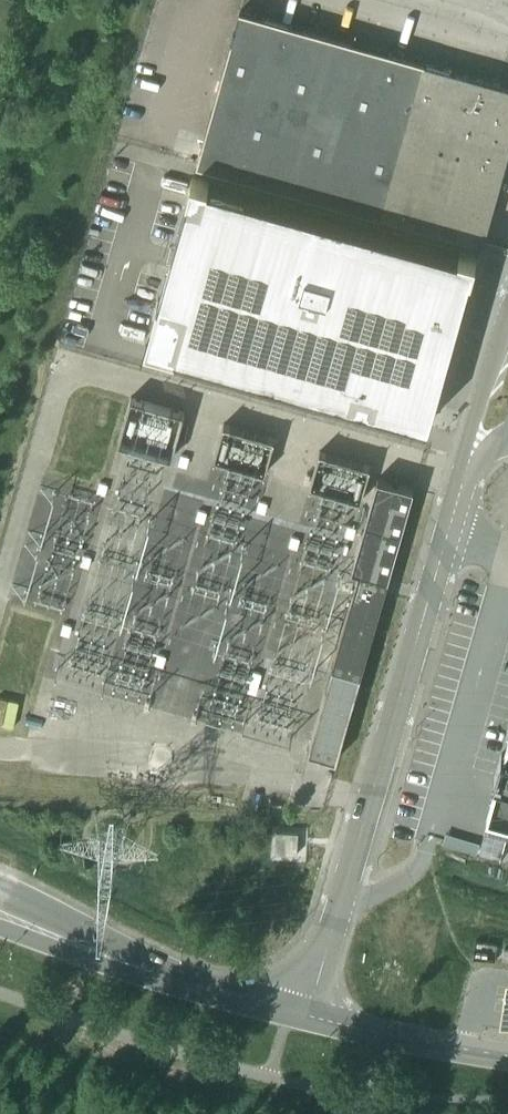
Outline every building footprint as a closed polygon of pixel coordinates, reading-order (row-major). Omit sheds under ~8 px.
[(197,164),(458,238),(482,245),(507,154),(507,86),(501,84),(240,11),(197,164)] [(158,298),(145,344),(176,352),(176,351),(186,354),(404,415),(403,416),(430,424),(446,367),(445,367),(455,329),(467,288),(470,274),(472,274),(477,257),(459,252),(459,253),(310,211),(209,183),(209,182),(192,177),(187,194),(188,195),(159,299),(158,298)] [(121,442),(175,453),(184,407),(131,396),(121,442)] [(226,422),(216,455),(266,470),(276,436),(226,422)] [(311,484),(363,499),(373,464),(321,449),(311,484)] [(358,573),(306,753),(334,762),(408,510),(414,490),(378,480),(372,499),(351,571),(358,573)] [(497,784),(507,787),(507,743),(497,784)] [(297,832),(275,831),(274,853),(297,854),(297,832)] [(478,843),(445,833),(442,843),(475,853),(478,843)] [(496,1022),(507,1024),(507,979),(502,978),(500,990),(496,1022)]
